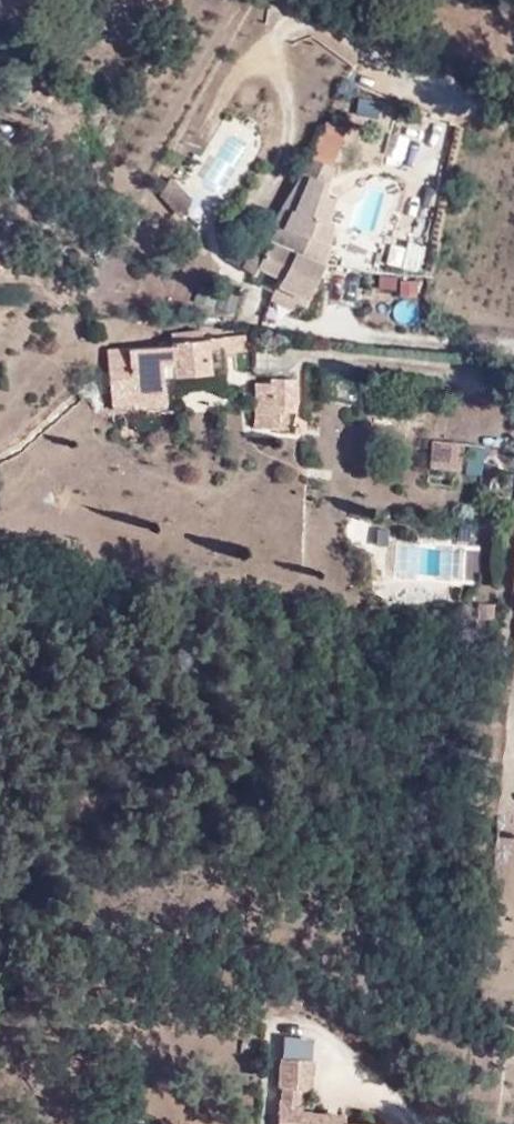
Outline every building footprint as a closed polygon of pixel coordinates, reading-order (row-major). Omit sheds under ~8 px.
[(376,116),(380,101),(359,95),(355,110),(376,116)] [(322,132),(309,159),(332,169),(343,141),(322,132)] [(278,227),(271,241),(324,266),(333,233),(327,231),(336,201),(325,197),(330,186),(326,184),(332,169),(309,159),(301,175),(272,224),(278,227)] [(179,213),(193,199),(172,178),(158,192),(179,213)] [(324,266),(271,241),(262,259),(234,246),(226,262),(255,274),(258,268),(283,280),(280,287),(299,296),(295,303),(306,309),(310,302),(308,300),(324,266)] [(400,278),(398,295),(417,296),(418,279),(400,278)] [(248,338),(225,340),(227,357),(249,356),(248,338)] [(227,357),(225,340),(175,345),(176,348),(130,351),(108,353),(113,411),(168,407),(166,377),(228,372),(227,357)] [(277,414),(290,414),(293,415),(295,380),(271,379),(271,386),(256,384),(254,423),(254,429),(276,430),(277,414)] [(288,431),(290,414),(277,414),(276,430),(288,431)] [(464,446),(433,443),(430,470),(461,473),(464,446)] [(397,577),(479,571),(477,539),(395,544),(397,577)] [(314,1036),(270,1034),(267,1123),(389,1123),(389,1115),(302,1113),(303,1087),(313,1088),(314,1036)]
